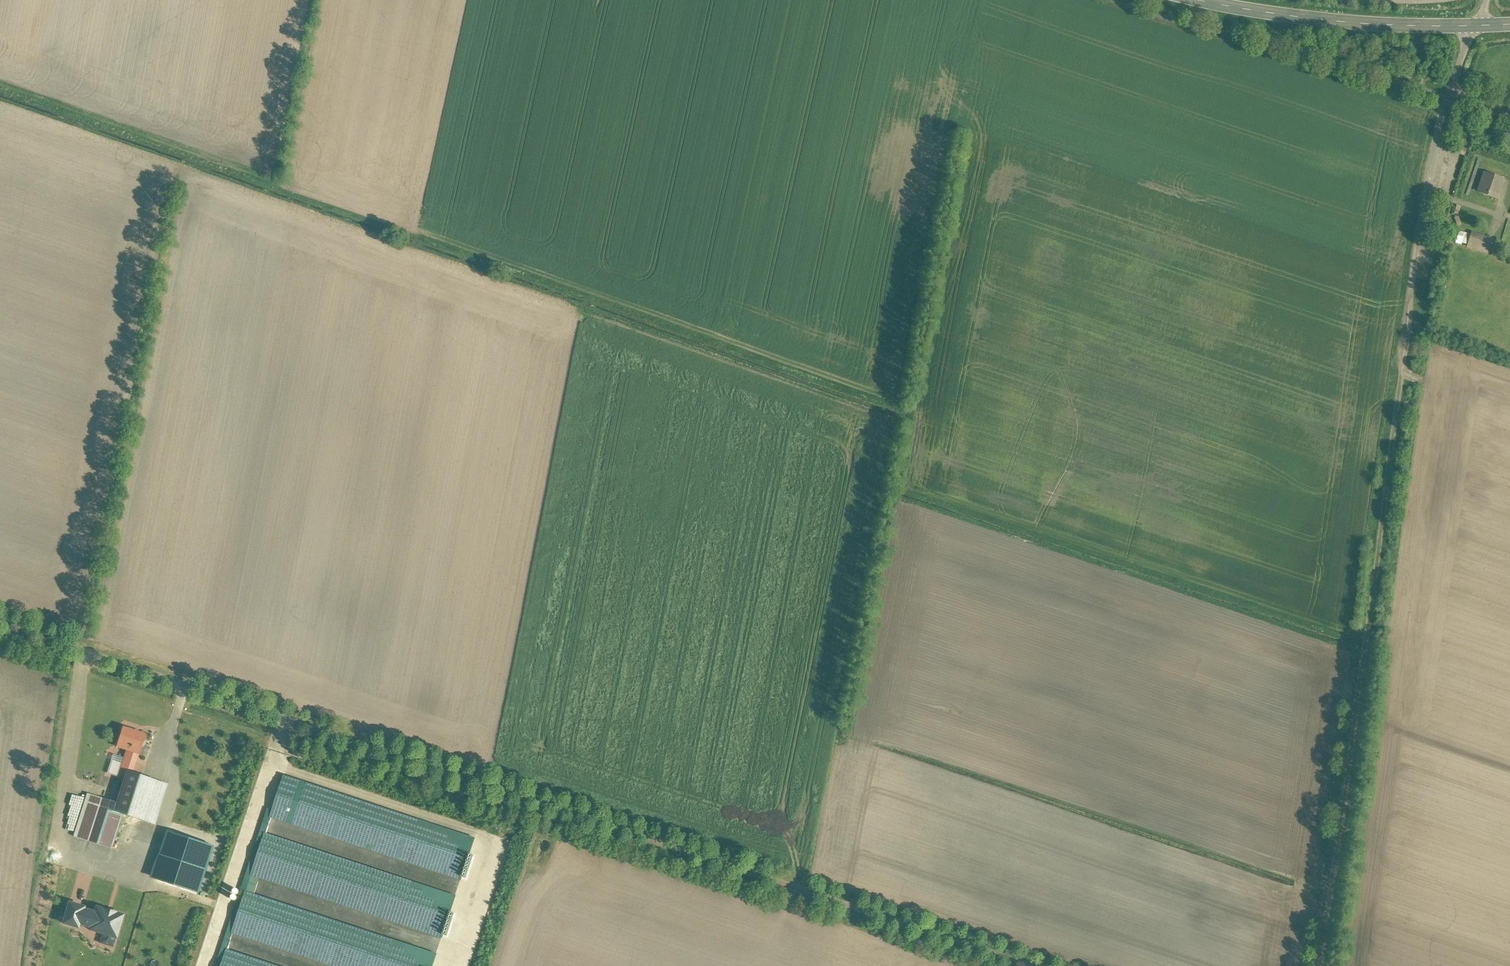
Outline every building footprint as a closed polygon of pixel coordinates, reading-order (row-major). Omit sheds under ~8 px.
[(1483,170),(1476,191),(1498,198),(1505,178),(1483,170)] [(1472,230),(1466,246),(1487,254),(1493,237),(1472,230)] [(122,724),(115,745),(125,749),(138,754),(146,732),(122,724)] [(138,754),(125,749),(115,778),(121,780),(114,801),(87,792),(72,836),(110,849),(122,814),(154,825),(168,783),(132,770),(138,754)] [(272,818),(461,881),(463,873),(465,874),(473,851),(470,850),(475,837),(283,773),(271,808),(267,806),(214,965),(282,965),(230,949),(235,935),(330,965),(433,965),(432,965),(436,952),(255,892),(260,878),(441,938),(444,931),(447,932),(454,909),(452,908),(456,895),(267,831),(272,818)] [(165,859),(158,882),(196,894),(203,871),(165,859)] [(94,904),(92,909),(67,901),(59,925),(77,931),(79,926),(102,934),(99,943),(112,948),(123,914),(94,904)]
